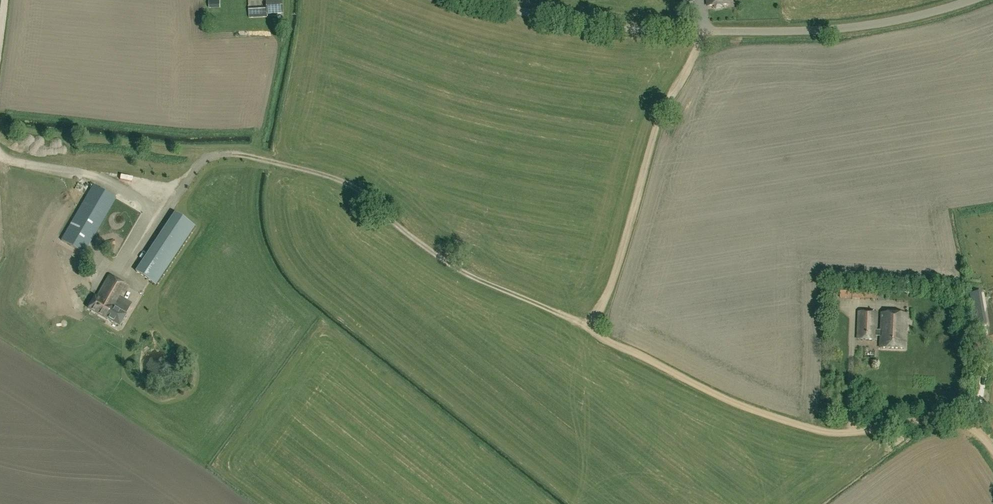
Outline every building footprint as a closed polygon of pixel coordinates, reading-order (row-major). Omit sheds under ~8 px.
[(283,0),(266,0),(267,9),(267,14),(284,13),(284,8),(283,0)] [(84,253),(116,198),(93,185),(61,240),(84,253)] [(174,213),(135,271),(155,284),(194,226),(174,213)] [(78,268),(74,276),(81,279),(84,271),(78,268)] [(116,309),(115,309),(128,287),(109,275),(96,298),(94,297),(88,308),(105,318),(111,307),(116,309)] [(126,315),(116,309),(111,307),(105,318),(119,326),(126,315)] [(987,324),(984,308),(973,310),(976,326),(987,324)] [(858,312),(858,339),(875,340),(876,336),(881,336),(880,348),(905,349),(907,314),(882,313),(881,331),(876,330),(877,313),(858,312)]
